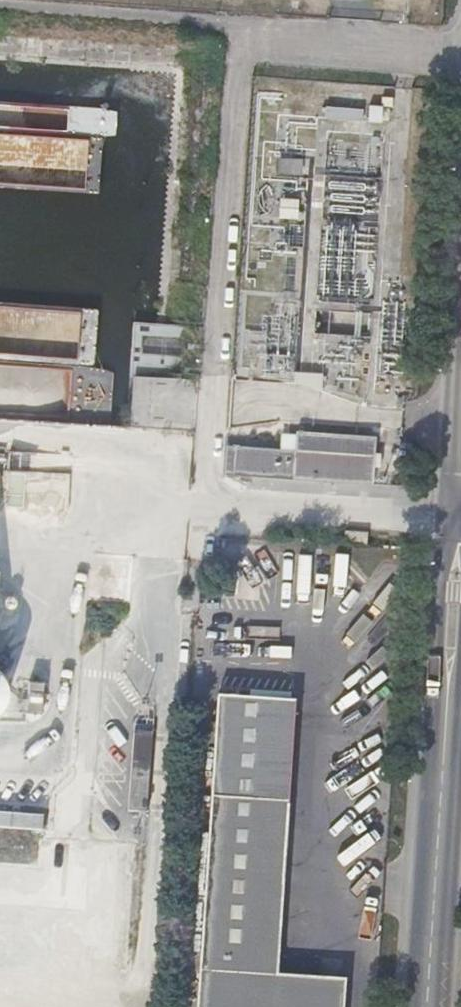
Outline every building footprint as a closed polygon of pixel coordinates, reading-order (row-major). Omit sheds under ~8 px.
[(440,0),(409,0),(409,9),(439,11),(440,0)] [(297,172),(298,156),(274,155),(273,170),(282,171),(297,172)] [(296,218),(297,199),(280,198),(279,217),(296,218)] [(294,460),(226,455),(225,475),(373,485),(376,439),(296,433),(294,460)] [(22,470),(23,455),(7,454),(5,503),(40,505),(42,471),(22,470)] [(44,679),(30,678),(29,707),(43,708),(44,679)] [(213,696),(206,793),(284,798),(291,701),(213,696)] [(147,730),(129,729),(124,809),(142,809),(147,730)] [(206,793),(195,964),(192,1006),(338,1006),(340,977),(272,972),(284,798),(206,793)] [(173,833),(165,832),(163,844),(172,845),(173,833)] [(128,847),(122,908),(139,910),(144,848),(128,847)]
